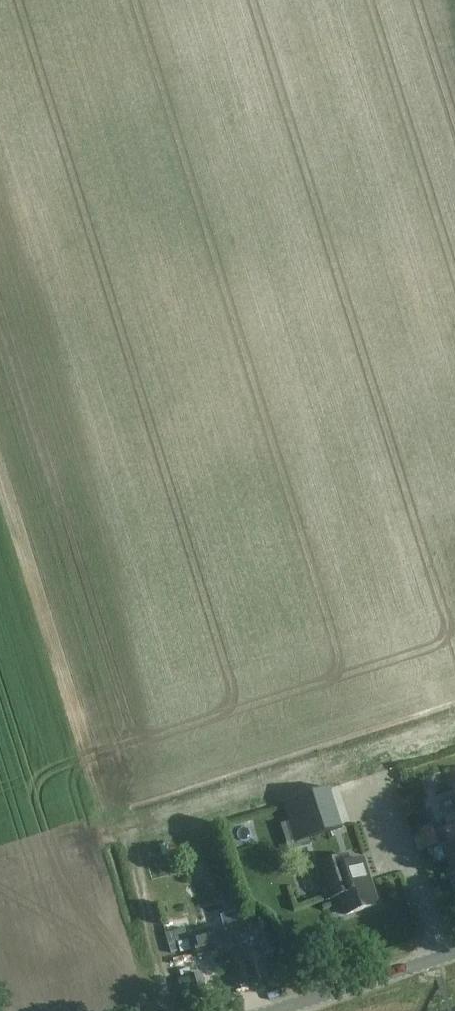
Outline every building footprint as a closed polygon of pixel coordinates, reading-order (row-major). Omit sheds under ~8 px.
[(348,822),(340,794),(288,809),(296,837),(348,822)] [(432,826),(419,830),(426,849),(439,844),(432,826)] [(446,844),(454,872),(454,841),(446,844)] [(379,905),(365,860),(352,864),(349,856),(317,867),(328,901),(341,897),(347,916),(379,905)] [(275,952),(267,922),(252,926),(251,923),(241,925),(240,923),(228,926),(229,930),(209,935),(208,931),(192,935),(198,958),(245,945),(247,950),(258,947),(260,957),(275,953),(275,952)] [(188,940),(185,930),(166,935),(169,946),(188,940)] [(191,951),(188,941),(178,944),(181,953),(191,951)] [(207,995),(201,975),(188,978),(188,981),(180,983),(184,1000),(207,995)]
